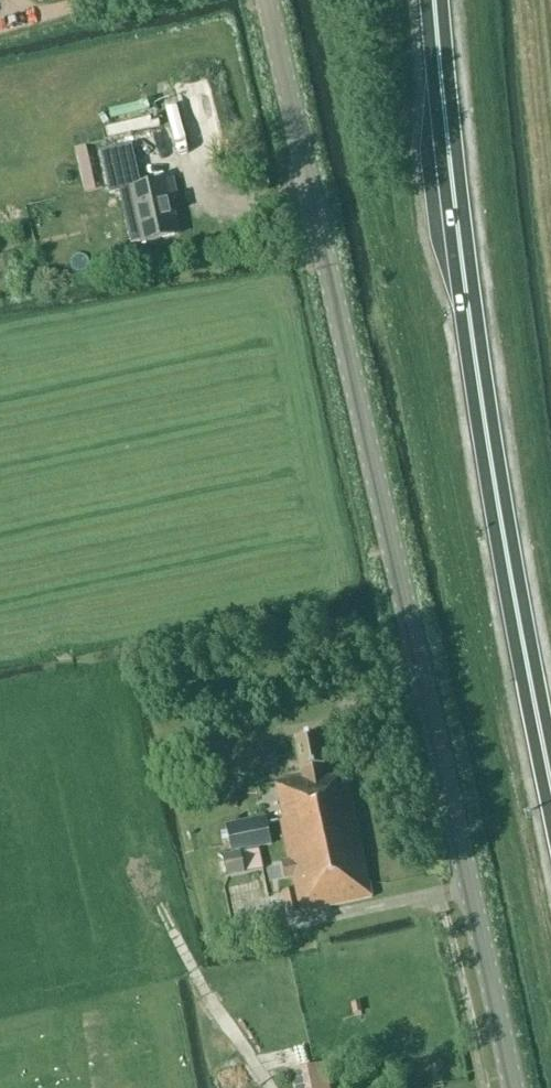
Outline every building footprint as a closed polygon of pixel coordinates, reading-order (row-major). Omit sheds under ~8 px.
[(172,94),(148,104),(153,117),(177,107),(172,94)] [(140,187),(134,163),(136,162),(130,135),(104,140),(111,168),(104,169),(108,187),(127,183),(141,243),(178,235),(170,200),(176,199),(172,179),(140,187)] [(85,193),(104,190),(94,143),(75,147),(85,193)] [(318,735),(294,740),(300,770),(302,777),(272,782),(294,889),(282,892),(287,915),(372,897),(345,774),(325,778),(322,766),(324,765),(318,735)] [(272,844),(266,817),(225,825),(231,853),(272,844)] [(262,869),(258,848),(222,856),(227,877),(262,869)] [(290,1070),(293,1087),(328,1087),(323,1063),(290,1070)]
